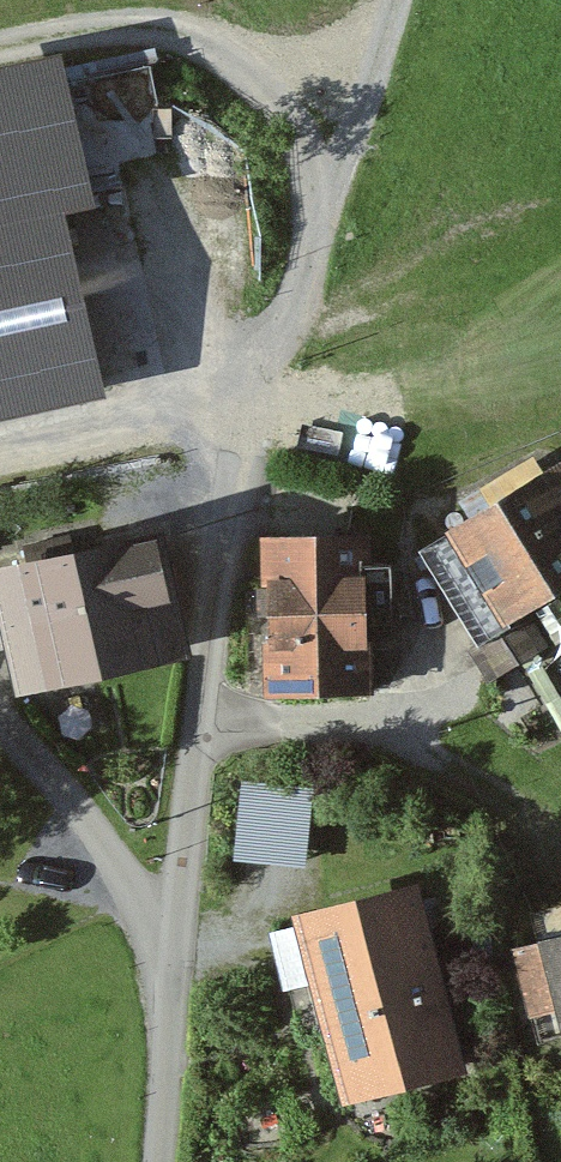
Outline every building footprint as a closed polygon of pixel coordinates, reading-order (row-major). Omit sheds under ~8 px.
[(96,390),(56,212),(91,204),(58,60),(0,73),(0,412),(96,390)] [(494,615),(560,574),(560,458),(537,473),(443,530),(412,549),(466,632),(494,615)] [(259,535),(263,691),(354,689),(353,614),(375,615),(374,568),(352,568),(351,534),(259,535)] [(145,537),(0,569),(0,624),(13,680),(170,645),(145,537)] [(484,649),(499,674),(539,650),(524,625),(484,649)] [(314,794),(242,786),(234,863),(307,871),(314,794)] [(282,997),(309,990),(335,1087),(446,1058),(418,946),(416,946),(404,894),(265,930),(282,997)] [(522,916),(528,939),(506,945),(523,1012),(529,1037),(558,1030),(560,1029),(560,906),(522,916)]
